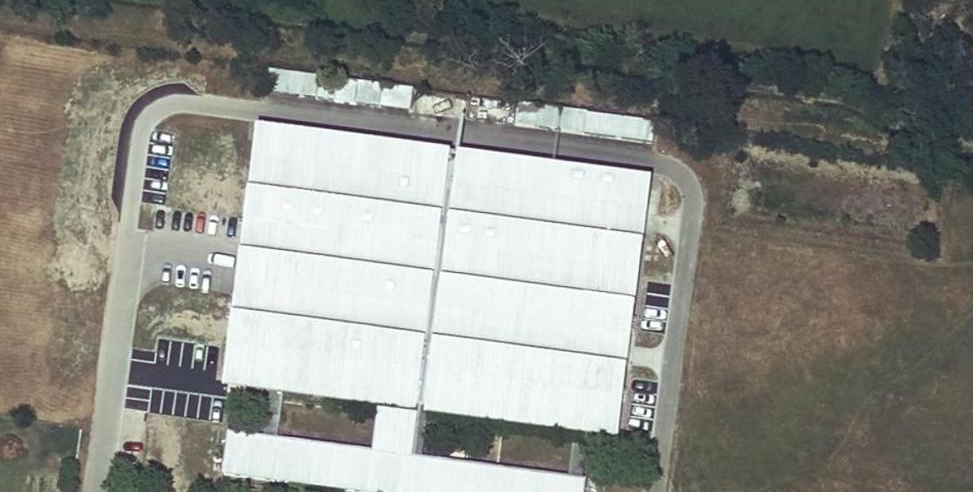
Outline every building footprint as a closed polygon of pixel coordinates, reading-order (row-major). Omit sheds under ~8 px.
[(318,80),(268,74),(265,97),(315,104),(318,80)] [(358,85),(318,80),(315,104),(355,109),(358,85)] [(383,88),(358,85),(355,109),(380,112),(383,88)] [(414,92),(383,88),(380,112),(411,116),(414,92)] [(586,115),(414,92),(411,116),(583,139),(586,115)] [(655,124),(586,115),(583,139),(652,148),(655,124)] [(648,185),(260,133),(227,383),(271,389),(283,391),(415,408),(427,409),(577,429),(589,431),(614,435),(648,185)] [(283,391),(271,389),(265,439),(277,440),(283,391)] [(427,409),(415,408),(414,420),(409,458),(420,459),(427,409)] [(228,434),(222,477),(338,491),(586,491),(588,481),(582,481),(570,479),(420,459),(409,458),(414,420),(381,415),(376,453),(277,440),(265,439),(228,434)] [(589,431),(577,429),(570,479),(582,481),(589,431)]
